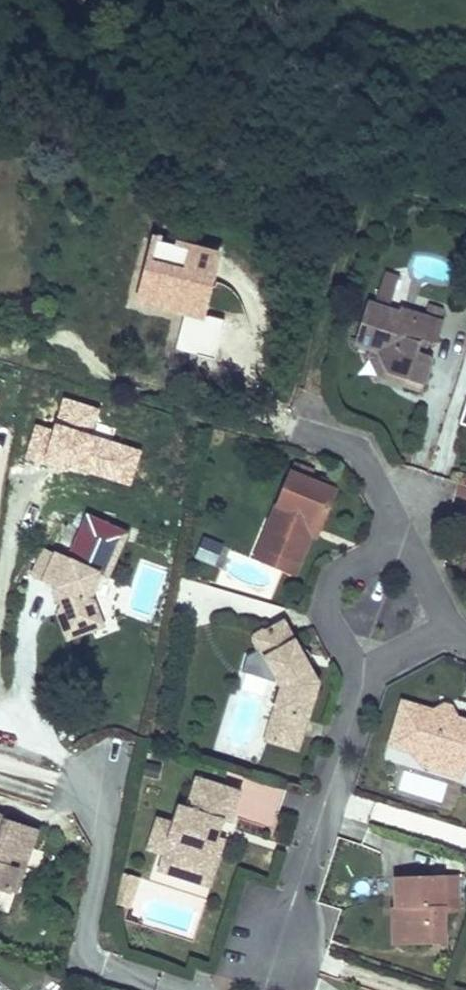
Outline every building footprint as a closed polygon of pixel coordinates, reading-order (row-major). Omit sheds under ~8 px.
[(222,323),(202,319),(217,258),(143,241),(127,308),(181,320),(173,354),(213,363),(222,323)] [(405,386),(422,392),(431,363),(428,355),(423,354),(417,352),(421,339),(428,341),(436,344),(443,321),(441,320),(444,309),(429,304),(425,315),(401,307),(399,311),(388,307),(399,275),(385,270),(375,303),(368,301),(355,344),(370,349),(378,352),(389,373),(407,379),(405,386)] [(417,352),(423,354),(428,341),(421,339),(417,352)] [(379,378),(405,386),(407,379),(389,373),(378,352),(370,349),(368,356),(379,378)] [(129,487),(141,450),(94,436),(102,409),(63,397),(53,430),(34,425),(24,458),(43,464),(44,461),(129,487)] [(325,471),(300,461),(294,474),(320,483),(325,471)] [(294,474),(288,472),(273,511),(270,510),(263,528),(272,532),(266,552),(297,563),(308,535),(305,534),(311,519),(319,522),(332,488),(320,483),(294,474)] [(311,519),(305,534),(308,535),(313,536),(319,522),(311,519)] [(126,539),(93,523),(73,565),(49,554),(36,580),(63,594),(68,606),(61,620),(66,634),(79,641),(93,636),(100,622),(95,608),(88,605),(95,592),(98,593),(103,581),(105,583),(114,563),(126,539)] [(252,557),(294,573),(297,563),(266,552),(272,532),(263,528),(252,557)] [(224,544),(204,537),(196,559),(216,567),(217,564),(221,566),(228,548),(224,546),(224,544)] [(109,585),(130,541),(126,539),(105,583),(109,585)] [(304,719),(316,682),(281,623),(258,635),(257,634),(251,637),(250,642),(253,648),(256,647),(270,670),(278,666),(287,682),(279,711),(304,719)] [(264,738),(275,742),(279,727),(300,734),(304,719),(279,711),(287,682),(278,666),(270,670),(280,686),(264,738)] [(465,766),(465,718),(451,714),(451,709),(449,706),(444,704),(440,706),(437,709),(404,698),(399,714),(396,713),(392,725),(396,725),(390,741),(408,747),(463,765),(465,766)] [(300,734),(279,727),(275,742),(295,748),(300,734)] [(420,762),(460,775),(463,765),(408,747),(420,762)] [(229,817),(237,790),(191,776),(181,806),(185,807),(180,824),(169,820),(159,853),(155,866),(190,877),(196,861),(206,864),(215,832),(217,827),(214,826),(217,818),(220,818),(221,814),(229,817)] [(271,827),(283,793),(248,780),(235,815),(271,827)] [(185,807),(181,806),(174,804),(169,820),(180,824),(185,807)] [(143,849),(159,853),(169,820),(153,815),(143,849)] [(12,867),(26,824),(7,816),(0,836),(0,863),(12,867)] [(223,834),(215,832),(206,864),(196,861),(190,877),(208,882),(223,834)] [(7,891),(14,869),(0,865),(0,889),(7,891)] [(136,873),(121,869),(118,884),(132,888),(136,873)] [(453,875),(439,876),(440,901),(454,900),(453,875)] [(441,945),(440,901),(439,876),(389,878),(390,908),(398,908),(399,946),(441,945)] [(138,921),(193,937),(204,899),(149,883),(138,921)] [(126,904),(132,888),(118,884),(115,901),(126,904)] [(398,908),(390,908),(388,908),(389,947),(399,946),(398,908)] [(0,980),(0,989),(11,989),(11,988),(0,980)]
